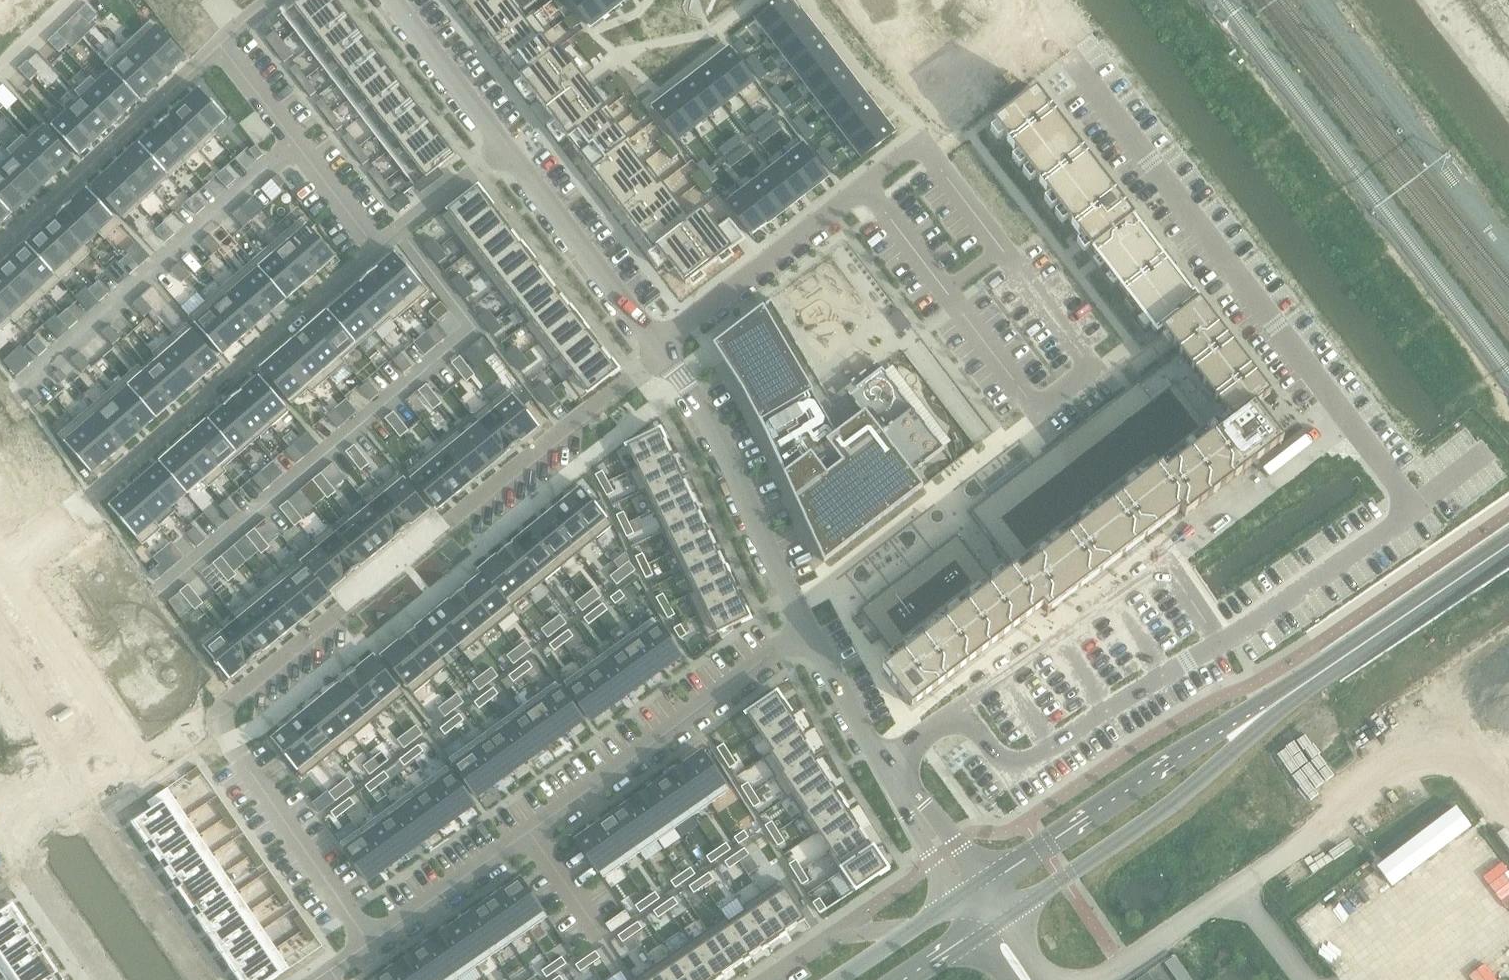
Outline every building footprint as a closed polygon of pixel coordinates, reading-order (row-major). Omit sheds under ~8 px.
[(282,15),(296,33),(336,1),(335,0),(301,0),(282,15)] [(462,2),(483,29),(498,17),(490,6),(498,0),(465,0),(462,2)] [(483,29),(495,45),(530,18),(533,16),(532,15),(529,18),(515,0),(498,0),(490,6),(498,17),(483,29)] [(552,1),(560,10),(566,5),(562,0),(554,0),(552,1)] [(578,10),(590,27),(606,15),(595,0),(570,0),(578,10)] [(606,15),(622,3),(620,0),(595,0),(606,15)] [(756,19),(768,35),(800,10),(793,0),(780,0),(756,19)] [(899,2),(899,3),(900,5),(901,4),(903,8),(903,9),(904,10),(908,7),(917,20),(914,22),(915,24),(916,25),(926,38),(928,40),(928,41),(930,39),(930,40),(930,39),(933,42),(933,43),(935,45),(933,47),(935,50),(943,60),(943,61),(944,61),(944,62),(946,63),(945,63),(946,64),(946,63),(954,74),(954,75),(956,77),(961,83),(961,84),(962,85),(963,86),(967,84),(976,96),(973,99),(975,101),(979,98),(984,94),(985,94),(984,94),(990,90),(995,86),(1000,82),(1016,70),(1017,69),(1021,66),(1018,62),(1017,62),(1011,53),(1010,52),(1007,48),(1002,42),(1002,41),(999,38),(999,37),(996,33),(995,33),(985,19),(983,21),(978,15),(976,11),(972,6),(974,5),(970,1),(971,1),(970,0),(897,0),(899,2)] [(336,1),(296,33),(309,50),(350,18),(336,1)] [(87,4),(78,13),(83,19),(92,10),(87,4)] [(92,10),(83,19),(89,25),(98,16),(92,10)] [(800,10),(768,35),(780,50),(812,25),(800,10)] [(573,14),(563,21),(571,31),(580,24),(573,14)] [(276,15),(266,22),(271,29),(281,21),(276,15)] [(530,18),(495,45),(509,63),(543,37),(547,34),(533,16),(530,18)] [(350,18),(309,50),(322,67),(363,35),(350,18)] [(151,21),(136,35),(170,72),(185,58),(151,21)] [(266,22),(257,29),(262,36),(271,29),(266,22)] [(812,25),(780,50),(791,65),(824,40),(812,25)] [(275,32),(265,39),(270,45),(280,38),(275,32)] [(57,33),(48,41),(54,47),(63,39),(57,33)] [(543,37),(509,63),(521,78),(554,52),(560,48),(559,47),(553,52),(543,38),(548,34),(547,34),(543,37)] [(588,34),(582,39),(589,48),(595,44),(588,34)] [(136,35),(121,49),(155,86),(170,72),(136,35)] [(363,35),(322,67),(335,84),(376,53),(363,35)] [(280,38),(270,45),(275,51),(284,44),(280,38)] [(63,39),(54,47),(60,53),(69,44),(63,39)] [(582,39),(575,44),(583,53),(589,48),(582,39)] [(742,40),(735,45),(743,54),(749,49),(742,40)] [(824,40),(791,65),(803,80),(835,56),(824,40)] [(284,44),(275,51),(279,57),(289,50),(284,44)] [(595,44),(589,48),(596,58),(602,53),(595,44)] [(554,52),(521,78),(522,80),(536,98),(537,100),(538,100),(547,112),(553,119),(567,138),(568,140),(605,111),(607,110),(586,82),(560,48),(554,52)] [(589,48),(583,53),(590,62),(596,58),(589,48)] [(731,48),(715,61),(739,93),(755,81),(755,80),(731,48)] [(121,49),(106,63),(140,100),(155,86),(121,49)] [(289,50),(279,57),(284,63),(293,56),(289,50)] [(376,53),(335,84),(348,101),(389,70),(376,53)] [(747,60),(754,69),(761,65),(753,55),(747,60)] [(835,56),(803,80),(815,96),(847,71),(835,56)] [(28,61),(19,69),(25,75),(33,67),(28,61)] [(715,61),(699,72),(724,104),(739,93),(715,61)] [(91,76),(91,77),(125,114),(140,100),(106,63),(105,64),(111,71),(98,83),(91,76)] [(296,65),(290,70),(297,79),(303,74),(296,65)] [(761,65),(754,69),(762,79),(768,74),(761,65)] [(33,67),(25,75),(30,81),(39,73),(33,67)] [(389,70),(348,101),(361,118),(402,87),(389,70)] [(847,71),(815,96),(826,111),(859,86),(847,71)] [(699,72),(684,84),(709,116),(724,104),(699,72)] [(303,74),(297,79),(303,88),(310,83),(303,74)] [(619,75),(612,81),(618,89),(625,83),(619,75)] [(91,77),(76,91),(110,128),(125,114),(91,77)] [(612,81),(604,87),(610,95),(618,89),(612,81)] [(310,83),(303,88),(310,97),(317,92),(310,83)] [(625,83),(618,89),(624,97),(632,91),(625,83)] [(684,84),(669,96),(694,128),(709,116),(684,84)] [(771,90),(778,100),(784,95),(777,86),(771,90)] [(859,86),(826,111),(838,126),(870,101),(859,86)] [(402,87),(361,118),(374,135),(415,104),(402,87)] [(200,88),(184,103),(215,136),(216,135),(213,132),(228,118),(200,88)] [(1037,90),(994,123),(1092,251),(1093,253),(1097,257),(1096,257),(1098,259),(1108,271),(1107,271),(1108,273),(1109,272),(1118,285),(1119,287),(1119,286),(1129,299),(1130,301),(1130,300),(1140,313),(1139,313),(1140,315),(1141,314),(1150,327),(1151,329),(1151,328),(1156,335),(1162,331),(1200,302),(1194,294),(1192,296),(1191,294),(1183,283),(1182,284),(1179,281),(1180,281),(1172,269),(1171,270),(1169,267),(1170,267),(1161,255),(1160,256),(1158,253),(1159,253),(1150,242),(1133,219),(1135,218),(1117,194),(1043,98),(1037,90)] [(81,99),(67,112),(95,142),(110,128),(76,91),(75,92),(81,99)] [(784,95),(778,100),(785,109),(791,104),(784,95)] [(669,96),(653,108),(660,118),(676,139),(677,140),(694,128),(669,96)] [(322,100),(316,105),(323,114),(329,109),(322,100)] [(638,100),(629,107),(634,113),(643,106),(638,100)] [(870,101),(838,126),(850,141),(882,117),(870,101)] [(184,103),(170,116),(200,150),(215,136),(184,103)] [(415,104),(374,135),(388,152),(428,121),(415,104)] [(643,106),(634,113),(640,121),(649,114),(647,112),(643,106)] [(329,109),(323,114),(330,122),(336,118),(329,109)] [(605,111),(568,140),(580,155),(617,126),(606,112),(608,110),(607,110),(605,111)] [(768,111),(759,119),(764,125),(773,118),(768,111)] [(67,112),(51,126),(79,156),(95,142),(67,112)] [(170,116),(155,130),(185,163),(200,150),(170,116)] [(794,121),(801,130),(807,126),(800,116),(794,121)] [(882,117),(850,141),(862,157),(894,133),(882,117)] [(336,118),(330,122),(337,131),(343,127),(336,118)] [(759,119),(750,126),(754,132),(764,125),(759,119)] [(428,121),(388,152),(401,170),(442,138),(428,121)] [(777,123),(768,130),(772,136),(782,129),(777,123)] [(617,126),(580,155),(592,170),(626,144),(629,141),(617,126)] [(807,126),(801,130),(808,140),(809,140),(814,135),(807,126)] [(23,135),(57,172),(72,158),(45,128),(30,142),(23,135)] [(155,130),(140,144),(170,177),(185,163),(155,130)] [(768,130),(758,137),(763,143),(772,136),(768,130)] [(349,134),(342,139),(349,148),(355,143),(349,134)] [(23,135),(8,149),(42,186),(57,172),(23,135)] [(665,135),(656,142),(662,150),(671,143),(665,135)] [(738,135),(728,142),(733,148),(743,141),(738,135)] [(442,138),(401,170),(415,188),(455,156),(442,138)] [(626,144),(592,170),(604,186),(619,174),(627,185),(650,167),(650,166),(646,169),(627,144),(629,142),(629,141),(626,144)] [(728,142),(719,149),(724,155),(733,148),(728,142)] [(355,143),(349,148),(356,157),(362,152),(355,143)] [(671,143),(662,150),(664,149),(672,160),(680,154),(671,143)] [(140,144),(125,158),(155,191),(170,177),(140,144)] [(804,144),(788,157),(813,189),(829,176),(804,144)] [(256,145),(250,150),(257,160),(264,155),(256,145)] [(747,146),(737,153),(742,159),(751,152),(747,146)] [(818,151),(817,151),(825,161),(831,156),(823,147),(818,151)] [(27,200),(42,186),(8,149),(7,150),(13,157),(0,170),(0,171),(27,200)] [(362,152),(356,157),(363,166),(369,161),(362,152)] [(737,153),(728,161),(732,167),(742,159),(737,153)] [(831,156),(825,161),(832,170),(838,166),(831,156)] [(788,157),(773,168),(798,200),(813,189),(788,157)] [(125,158),(110,172),(140,205),(155,191),(125,158)] [(703,160),(697,165),(704,175),(710,170),(703,160)] [(619,174),(604,186),(624,213),(663,184),(650,167),(627,185),(619,174)] [(225,168),(216,176),(222,182),(231,174),(225,168)] [(375,168),(368,173),(375,182),(382,177),(375,168)] [(773,168),(758,180),(782,212),(798,200),(773,168)] [(700,170),(690,177),(697,186),(706,179),(700,170)] [(710,170),(704,175),(707,179),(711,184),(718,179),(710,170)] [(12,214),(27,200),(0,171),(0,201),(12,214)] [(110,172),(94,186),(125,220),(140,205),(110,172)] [(298,172),(290,177),(297,187),(305,182),(298,172)] [(231,174),(222,182),(227,188),(236,180),(231,174)] [(280,174),(274,179),(282,188),(288,183),(280,174)] [(382,177),(375,182),(382,191),(389,186),(382,177)] [(706,179),(697,186),(704,195),(713,187),(706,179)] [(758,180),(742,192),(767,224),(782,212),(758,180)] [(663,184),(624,213),(638,231),(677,202),(663,184)] [(389,186),(382,191),(389,200),(395,195),(389,186)] [(87,188),(72,202),(106,239),(122,225),(87,188)] [(478,188),(441,217),(455,236),(494,206),(486,196),(485,197),(478,188)] [(742,192),(726,204),(751,236),(767,224),(742,192)] [(195,195),(186,203),(191,209),(200,201),(195,195)] [(404,195),(397,199),(405,209),(411,204),(404,195)] [(397,199),(391,204),(399,214),(405,209),(397,199)] [(12,214),(0,201),(0,224),(12,214)] [(200,201),(191,209),(197,215),(206,207),(200,201)] [(72,202),(57,216),(91,253),(91,252),(85,246),(99,233),(105,240),(106,239),(72,202)] [(677,202),(638,231),(652,249),(655,247),(703,210),(702,209),(690,219),(677,202)] [(494,206),(455,236),(469,254),(508,224),(500,214),(499,215),(493,207),(494,207),(494,206)] [(241,208),(232,216),(237,222),(246,214),(241,208)] [(655,247),(652,249),(653,250),(656,248),(656,249),(668,264),(670,262),(675,269),(687,285),(689,283),(703,272),(718,261),(730,251),(738,245),(746,239),(730,219),(717,228),(703,210),(655,247)] [(246,214),(237,222),(243,228),(252,220),(246,214)] [(57,216),(42,230),(76,267),(91,253),(57,216)] [(302,218),(284,233),(318,272),(335,257),(302,218)] [(165,222),(155,230),(161,236),(170,228),(165,222)] [(508,224),(469,254),(483,272),(522,242),(514,232),(513,233),(507,225),(508,225),(508,224)] [(170,228),(161,236),(166,243),(175,234),(170,228)] [(42,230),(27,244),(61,281),(76,267),(42,230)] [(284,233),(268,247),(302,286),(318,272),(284,233)] [(211,235),(202,243),(207,249),(216,241),(211,235)] [(433,238),(424,244),(431,254),(440,247),(433,238)] [(216,241),(207,249),(212,255),(221,247),(216,241)] [(522,242),(483,272),(497,290),(536,260),(528,250),(527,250),(522,243),(522,242)] [(27,244),(12,258),(46,295),(61,281),(27,244)] [(268,247),(253,261),(286,299),(302,286),(268,247)] [(440,247),(431,254),(438,263),(447,257),(440,247)] [(378,268),(377,268),(411,307),(429,291),(396,253),(378,268)] [(128,255),(119,263),(124,269),(134,261),(128,255)] [(0,269),(0,275),(31,308),(46,295),(12,258),(0,269)] [(536,260),(497,290),(511,308),(550,278),(542,268),(541,268),(536,261),(536,260)] [(134,261),(124,269),(130,275),(139,267),(134,261)] [(253,261),(237,274),(271,313),(286,299),(253,261)] [(179,263),(170,271),(176,277),(185,269),(179,263)] [(377,268),(361,282),(394,321),(411,307),(377,268)] [(185,269),(176,277),(181,283),(190,275),(185,269)] [(237,274),(222,287),(255,326),(271,313),(237,274)] [(460,274),(452,281),(459,290),(468,283),(460,274)] [(16,322),(31,308),(0,275),(0,305),(16,322)] [(550,278),(511,308),(511,309),(515,306),(528,322),(524,325),(525,326),(564,296),(563,295),(562,296),(557,288),(558,288),(550,278)] [(98,282),(89,290),(94,296),(103,288),(98,282)] [(361,283),(345,297),(375,332),(391,318),(394,322),(394,321),(361,282),(361,283)] [(468,283),(459,290),(466,300),(475,293),(468,283)] [(222,287),(206,302),(239,340),(255,326),(222,287)] [(103,288),(94,296),(100,302),(109,294),(103,288)] [(564,296),(525,326),(538,344),(577,314),(577,313),(576,314),(570,307),(571,306),(564,296)] [(141,297),(132,305),(138,311),(146,303),(141,297)] [(345,297),(329,311),(359,346),(375,332),(345,297)] [(772,300),(714,344),(756,414),(775,450),(793,487),(809,524),(825,562),(850,543),(923,487),(923,486),(913,474),(944,450),(938,442),(885,372),(882,368),(881,369),(848,394),(862,414),(846,427),(833,405),(830,400),(772,300)] [(189,316),(222,355),(239,340),(206,302),(189,316)] [(957,535),(859,610),(892,652),(897,659),(896,660),(886,668),(883,670),(886,674),(888,677),(908,703),(910,706),(911,706),(912,708),(934,691),(935,691),(937,690),(936,689),(937,689),(956,674),(956,675),(958,673),(959,672),(978,658),(978,657),(978,658),(980,656),(1000,641),(1002,639),(1021,624),(1022,624),(1024,622),(1043,607),(1048,613),(1162,525),(1170,519),(1173,517),(1181,510),(1185,516),(1188,514),(1193,510),(1196,508),(1215,493),(1218,491),(1237,477),(1239,475),(1259,460),(1261,458),(1280,443),(1283,441),(1280,436),(1256,405),(1264,399),(1271,394),(1218,325),(1200,302),(1162,331),(1156,335),(1157,336),(1159,338),(1168,350),(1173,356),(1166,361),(1163,363),(1143,379),(1140,381),(1133,387),(1127,391),(1112,403),(1090,420),(1069,435),(1068,436),(1049,451),(1045,454),(970,511),(977,520),(969,526),(957,535)] [(146,303),(138,311),(143,317),(152,309),(146,303)] [(12,320),(15,323),(16,322),(0,305),(0,331),(12,320)] [(67,309),(58,317),(64,323),(73,315),(67,309)] [(488,310),(479,317),(487,326),(496,320),(488,310)] [(329,311),(312,325),(346,364),(346,363),(343,360),(359,346),(329,311)] [(577,314),(538,344),(552,362),(591,333),(590,332),(584,325),(585,324),(577,314)] [(73,315),(64,323),(69,330),(78,321),(73,315)] [(496,320),(487,326),(490,331),(494,336),(503,329),(496,320)] [(187,324),(170,338),(203,377),(220,362),(187,323),(187,324)] [(110,325),(101,333),(106,339),(115,331),(110,325)] [(312,325),(296,340),(329,378),(346,364),(312,325)] [(435,326),(426,334),(431,340),(440,332),(435,326)] [(115,331),(106,339),(112,345),(121,337),(115,331)] [(440,332),(431,340),(436,346),(446,338),(440,332)] [(591,333),(552,362),(553,363),(561,357),(573,374),(566,380),(605,351),(604,350),(603,350),(598,343),(599,343),(591,333)] [(37,336),(28,345),(33,351),(42,343),(37,336)] [(170,338),(153,352),(187,391),(203,377),(170,338)] [(296,340),(280,354),(313,392),(329,378),(296,340)] [(42,343),(33,351),(39,357),(48,349),(42,343)] [(516,346),(507,353),(515,363),(523,356),(516,346)] [(605,351),(566,380),(581,399),(618,370),(612,362),(612,361),(605,351)] [(79,352),(71,360),(76,366),(85,358),(79,352)] [(139,365),(138,366),(171,404),(187,391),(153,352),(153,353),(156,357),(142,369),(139,365)] [(280,354),(262,369),(292,405),(310,390),(312,393),(313,392),(280,354)] [(402,354),(393,362),(398,368),(407,360),(402,354)] [(523,356),(515,363),(522,372),(531,365),(523,356)] [(460,357),(452,363),(460,372),(467,366),(460,357)] [(85,358),(76,366),(81,372),(90,364),(85,358)] [(407,360),(398,368),(403,374),(412,366),(407,360)] [(138,366),(122,379),(156,418),(171,404),(138,366)] [(467,366),(460,372),(467,382),(475,375),(467,366)] [(60,370),(54,375),(62,384),(68,379),(60,370)] [(260,376),(242,392),(272,427),(290,411),(260,376)] [(122,379),(107,393),(140,431),(156,418),(122,379)] [(369,382),(360,389),(365,396),(374,388),(369,382)] [(544,382),(535,389),(542,399),(551,392),(544,382)] [(427,385),(419,391),(426,400),(434,394),(427,385)] [(374,388),(365,396),(370,402),(379,394),(374,388)] [(508,388),(491,403),(522,441),(538,428),(539,428),(540,427),(508,388)] [(10,402),(19,395),(14,389),(5,395),(10,402)] [(242,392),(225,406),(256,441),(272,427),(242,392)] [(551,392),(542,399),(550,408),(558,401),(551,392)] [(107,393),(92,406),(125,444),(140,431),(107,393)] [(35,394),(28,398),(35,408),(42,404),(35,394)] [(434,394),(426,400),(434,410),(442,403),(434,394)] [(24,403),(19,395),(10,402),(15,409),(24,403)] [(491,403),(474,416),(505,455),(522,441),(491,403)] [(92,406),(75,420),(109,459),(125,444),(92,406)] [(225,406),(209,420),(239,455),(256,441),(225,406)] [(336,410),(327,417),(332,423),(341,416),(336,410)] [(394,412),(386,419),(393,428),(401,422),(394,412)] [(341,416),(332,423),(337,430),(346,422),(341,416)] [(458,429),(457,430),(488,468),(505,455),(474,416),(473,417),(479,424),(464,437),(458,429)] [(75,420),(58,435),(92,473),(109,459),(75,420)] [(209,420),(193,434),(226,473),(227,472),(224,468),(239,455),(209,420)] [(401,422),(393,428),(401,437),(409,431),(401,422)] [(457,430),(440,443),(472,482),(488,468),(457,430)] [(661,431),(627,447),(637,467),(628,472),(628,473),(672,452),(666,440),(665,441),(661,431)] [(193,434),(176,448),(210,487),(226,473),(193,434)] [(47,437),(38,443),(43,450),(52,444),(47,437)] [(440,443),(424,457),(455,496),(472,482),(440,443)] [(57,451),(52,444),(43,450),(48,457),(57,451)] [(290,447),(286,451),(291,457),(300,450),(294,444),(290,447)] [(354,445),(346,452),(353,462),(362,455),(354,445)] [(176,448),(160,462),(187,494),(203,480),(209,487),(210,487),(176,448)] [(300,450),(291,457),(297,463),(302,459),(305,456),(300,450)] [(672,452),(628,473),(638,493),(682,472),(676,461),(675,461),(671,453),(672,453),(672,452)] [(0,454),(0,480),(14,471),(2,453),(0,454)] [(362,455),(353,462),(361,471),(370,464),(362,455)] [(424,457),(406,472),(437,510),(455,496),(424,457)] [(69,469),(64,462),(56,468),(60,475),(69,469)] [(160,462),(144,477),(171,508),(187,494),(160,462)] [(0,480),(0,507),(26,488),(14,471),(0,480)] [(257,475),(253,478),(258,485),(267,478),(261,471),(257,475)] [(603,471),(596,475),(601,486),(609,482),(603,471)] [(398,472),(380,486),(412,525),(429,510),(398,472)] [(682,472),(638,493),(639,494),(643,492),(653,511),(691,493),(686,482),(685,482),(681,474),(682,473),(682,472)] [(321,473),(313,480),(320,489),(329,483),(321,473)] [(144,477),(127,491),(161,529),(162,529),(155,521),(171,508),(144,477)] [(267,478),(258,485),(264,491),(272,484),(267,478)] [(609,482),(601,486),(607,496),(608,496),(614,492),(609,482)] [(329,483),(320,489),(328,499),(337,492),(329,483)] [(380,486),(364,500),(395,538),(412,525),(380,486)] [(582,487),(564,502),(595,540),(613,525),(582,487)] [(0,507),(0,519),(6,528),(39,506),(26,488),(0,507)] [(127,491),(109,506),(143,545),(161,529),(127,491)] [(691,493),(653,511),(663,532),(701,514),(701,512),(700,513),(696,505),(697,504),(691,493)] [(224,503),(220,506),(225,513),(234,506),(228,499),(224,503)] [(369,508),(353,521),(378,552),(395,538),(364,500),(363,500),(369,508)] [(288,501),(280,508),(287,517),(296,510),(288,501)] [(564,502),(547,515),(579,554),(595,540),(564,502)] [(234,506),(225,513),(230,519),(239,512),(234,506)] [(624,509),(616,512),(622,526),(629,523),(624,509)] [(296,510),(287,517),(295,527),(303,520),(296,510)] [(701,514),(663,532),(673,553),(711,534),(711,533),(710,533),(706,525),(707,525),(701,514)] [(547,515),(530,529),(562,567),(579,554),(547,515)] [(331,526),(330,527),(362,565),(378,552),(353,521),(337,534),(331,526)] [(629,523),(622,526),(627,537),(628,537),(635,534),(629,523)] [(106,526),(96,533),(101,540),(111,533),(106,526)] [(191,531),(187,534),(192,540),(201,533),(195,527),(191,531)] [(330,527),(314,541),(345,579),(362,565),(330,527)] [(255,529),(247,536),(254,545),(263,538),(255,529)] [(530,529),(514,543),(545,581),(562,567),(530,529)] [(201,533),(192,540),(198,547),(206,540),(201,533)] [(711,534),(673,553),(682,573),(721,555),(720,554),(716,546),(717,546),(711,534)] [(263,538),(254,545),(262,554),(270,547),(263,538)] [(301,557),(300,558),(331,597),(332,596),(332,595),(330,594),(329,592),(345,579),(314,541),(313,541),(319,549),(304,561),(301,557)] [(514,543),(497,556),(528,595),(545,581),(514,543)] [(636,557),(641,568),(648,564),(643,553),(636,557)] [(721,555),(682,573),(692,593),(688,595),(688,596),(731,575),(730,574),(730,575),(726,567),(726,566),(721,555)] [(73,556),(40,579),(53,597),(86,574),(73,556)] [(497,556),(480,570),(515,612),(516,611),(513,608),(528,595),(497,556)] [(222,557),(214,564),(221,573),(230,566),(222,557)] [(300,558),(283,572),(315,610),(331,597),(300,558)] [(130,560),(120,567),(125,574),(135,567),(130,560)] [(629,562),(619,570),(626,578),(636,571),(629,562)] [(648,564),(641,568),(646,579),(647,579),(654,575),(648,564)] [(230,566),(221,573),(229,582),(237,575),(230,566)] [(135,567),(125,574),(129,580),(139,573),(135,567)] [(156,568),(149,572),(155,581),(162,576),(156,568)] [(482,574),(466,587),(498,626),(515,612),(480,570),(479,570),(480,571),(481,573),(482,574)] [(619,570),(610,577),(617,586),(626,578),(619,570)] [(283,572),(266,585),(298,624),(315,610),(283,572)] [(53,597),(65,615),(98,592),(86,574),(53,597)] [(731,575),(688,596),(698,616),(741,596),(740,595),(739,595),(736,587),(731,575)] [(189,585),(180,592),(188,601),(196,594),(189,585)] [(266,585),(250,599),(281,637),(298,624),(266,585)] [(466,587),(450,601),(481,639),(498,626),(466,587)] [(595,589),(585,596),(592,605),(601,597),(595,589)] [(620,590),(610,598),(615,604),(625,597),(620,590)] [(98,592),(65,615),(77,633),(111,610),(98,592)] [(196,594),(188,601),(195,610),(204,603),(196,594)] [(657,598),(656,598),(662,608),(670,605),(664,594),(657,598)] [(155,596),(145,602),(150,609),(160,602),(155,596)] [(585,596),(576,603),(582,612),(592,605),(585,596)] [(741,596),(698,616),(708,638),(750,618),(745,608),(746,607),(741,596)] [(250,599),(232,613),(264,651),(281,637),(250,599)] [(450,601),(433,614),(464,653),(481,639),(450,601)] [(160,602),(150,609),(154,616),(164,609),(160,602)] [(603,604),(594,611),(598,618),(608,610),(603,604)] [(670,605),(662,608),(668,619),(669,619),(675,615),(670,605)] [(111,610),(77,633),(90,651),(123,628),(111,610)] [(594,611),(584,618),(589,625),(598,618),(594,611)] [(217,626),(216,626),(247,665),(264,651),(232,613),(231,614),(237,621),(223,633),(217,626)] [(433,614),(416,628),(448,667),(448,666),(442,658),(458,646),(464,653),(433,614)] [(560,615),(551,622),(557,631),(567,624),(560,615)] [(653,618),(635,632),(662,670),(681,657),(653,618)] [(551,622),(541,630),(548,638),(557,631),(551,622)] [(674,629),(680,639),(681,639),(687,635),(681,624),(674,629)] [(216,626),(198,641),(230,680),(231,679),(230,679),(247,665),(216,626)] [(90,651),(89,651),(102,669),(102,668),(135,645),(123,628),(90,651)] [(416,628),(400,642),(431,680),(448,667),(416,628)] [(569,630),(559,637),(564,644),(574,637),(569,630)] [(180,631),(170,638),(175,644),(185,637),(180,631)] [(635,632),(617,644),(645,683),(662,670),(635,632)] [(185,637),(175,644),(179,651),(189,644),(185,637)] [(559,637),(550,645),(555,651),(564,644),(559,637)] [(526,641),(517,649),(523,657),(533,650),(526,641)] [(400,642),(382,656),(413,695),(431,680),(400,642)] [(617,644),(600,657),(627,695),(645,683),(617,644)] [(135,645),(102,668),(114,686),(148,663),(135,645)] [(517,649),(507,656),(514,665),(523,657),(517,649)] [(374,656),(356,671),(388,709),(405,695),(374,656)] [(600,657),(582,669),(609,708),(627,695),(600,657)] [(528,661),(519,669),(523,675),(533,668),(528,661)] [(148,663),(114,686),(127,704),(160,681),(148,663)] [(206,668),(200,672),(207,682),(213,677),(206,668)] [(492,668),(482,675),(489,684),(498,676),(492,668)] [(519,669),(509,676),(514,683),(523,675),(519,669)] [(582,669),(564,682),(591,721),(609,708),(582,669)] [(356,671),(340,684),(371,723),(388,709),(356,671)] [(200,672),(193,677),(200,687),(207,682),(200,672)] [(482,675),(473,682),(479,691),(489,684),(482,675)] [(160,681),(127,704),(139,722),(172,699),(160,681)] [(555,683),(538,696),(565,734),(582,721),(555,683)] [(340,684),(323,698),(354,736),(371,723),(340,684)] [(494,688),(484,695),(489,702),(499,694),(494,688)] [(779,692),(748,713),(761,733),(793,712),(779,692)] [(457,694),(448,701),(455,710),(464,703),(457,694)] [(484,695),(475,702),(480,709),(489,702),(484,695)] [(538,696),(520,708),(548,746),(565,734),(538,696)] [(323,698),(306,711),(337,750),(354,736),(323,698)] [(172,699),(139,722),(152,741),(185,717),(172,699)] [(448,701),(438,709),(445,717),(455,710),(448,701)] [(520,708),(503,721),(530,759),(548,746),(520,708)] [(306,711),(289,725),(321,764),(337,750),(306,711)] [(793,712),(761,733),(774,751),(772,753),(804,732),(805,731),(793,712)] [(460,714),(450,721),(455,728),(465,721),(460,714)] [(450,721),(440,729),(445,735),(455,728),(450,721)] [(503,721),(485,733),(512,772),(530,759),(503,721)] [(272,738),(271,739),(303,778),(321,764),(289,725),(273,739),(272,738)] [(417,726),(407,733),(414,742),(423,734),(417,726)] [(772,753),(763,759),(775,778),(773,779),(774,780),(815,752),(808,741),(807,742),(802,734),(805,732),(804,732),(772,753)] [(407,733),(398,740),(404,749),(414,742),(407,733)] [(485,733),(468,746),(495,784),(512,772),(485,733)] [(718,748),(717,748),(724,759),(730,754),(724,744),(718,748)] [(419,745),(409,753),(414,759),(424,752),(419,745)] [(468,746),(450,759),(477,797),(495,784),(468,746)] [(382,752),(373,759),(380,768),(389,761),(382,752)] [(815,752),(774,780),(787,799),(826,772),(819,762),(818,762),(813,755),(816,753),(815,752)] [(409,753),(400,760),(405,766),(414,759),(409,753)] [(703,753),(684,765),(711,804),(729,791),(703,753)] [(730,754),(724,759),(730,769),(737,764),(730,754)] [(373,759),(363,767),(370,775),(380,768),(373,759)] [(684,765),(666,777),(667,778),(666,778),(693,816),(711,804),(684,765)] [(447,766),(429,780),(456,818),(475,805),(447,766)] [(199,768),(187,776),(192,782),(204,774),(199,768)] [(385,772),(375,779),(380,786),(390,778),(385,772)] [(826,772),(787,799),(787,800),(791,797),(803,814),(801,815),(801,816),(838,791),(832,783),(833,783),(826,772)] [(348,778),(339,786),(345,794),(355,787),(348,778)] [(666,778),(649,790),(675,829),(693,816),(666,778)] [(375,779),(366,786),(371,793),(380,786),(375,779)] [(429,780),(411,792),(439,831),(456,818),(429,780)] [(742,787),(741,787),(748,797),(755,793),(748,783),(742,787)] [(339,786),(329,793),(336,802),(345,794),(339,786)] [(154,811),(135,824),(141,833),(141,834),(143,837),(144,836),(147,841),(146,842),(148,844),(188,817),(168,789),(148,803),(154,811)] [(649,790),(631,802),(658,841),(675,829),(649,790)] [(838,791),(801,816),(814,835),(849,811),(849,810),(848,811),(843,803),(844,803),(837,793),(839,792),(838,791)] [(411,792),(394,805),(421,843),(439,831),(411,792)] [(755,793),(748,797),(754,808),(755,807),(761,803),(755,793)] [(350,798),(341,805),(345,812),(355,804),(350,798)] [(631,802),(613,815),(640,853),(658,841),(631,802)] [(224,803),(217,807),(225,819),(232,815),(224,803)] [(341,805),(331,812),(336,819),(345,812),(341,805)] [(394,805),(376,818),(403,856),(421,843),(394,805)] [(849,811),(814,835),(815,836),(819,833),(830,850),(826,853),(827,854),(862,830),(861,829),(861,830),(856,822),(849,811)] [(232,815),(225,819),(233,831),(240,827),(232,815)] [(613,815),(595,827),(622,866),(640,853),(613,815)] [(188,817),(148,844),(148,845),(149,845),(154,852),(153,853),(155,856),(156,855),(160,860),(159,861),(160,863),(200,836),(188,817)] [(376,818),(359,830),(386,868),(403,856),(376,818)] [(766,826),(765,826),(772,836),(779,831),(773,822),(766,826)] [(595,827),(577,840),(604,878),(622,866),(595,827)] [(359,830),(341,843),(368,881),(386,868),(359,830)] [(862,830),(827,854),(840,873),(875,849),(874,848),(874,849),(868,841),(869,841),(862,830)] [(745,831),(735,838),(739,844),(749,838),(745,831)] [(779,831),(772,836),(778,846),(779,846),(785,842),(779,831)] [(200,836),(160,863),(161,864),(162,864),(167,871),(166,871),(168,875),(169,874),(173,879),(172,880),(173,882),(213,855),(200,836)] [(250,840),(243,845),(251,857),(258,852),(250,840)] [(727,843),(716,850),(721,857),(731,850),(727,843)] [(750,855),(745,849),(735,855),(740,862),(750,855)] [(875,849),(840,873),(852,892),(853,893),(887,869),(881,860),(882,860),(875,849)] [(716,850),(707,857),(711,863),(721,857),(716,850)] [(258,852),(251,857),(259,869),(266,864),(258,852)] [(213,855),(173,882),(174,883),(175,882),(180,890),(179,890),(181,893),(182,893),(186,898),(185,899),(186,901),(226,874),(213,855)] [(730,869),(740,862),(735,855),(725,862),(730,869)] [(790,864),(789,865),(796,875),(803,870),(797,860),(790,864)] [(691,868),(681,875),(686,882),(696,874),(691,868)] [(803,870),(796,875),(802,885),(803,885),(809,881),(803,870)] [(714,880),(710,873),(700,880),(704,887),(714,880)] [(226,874),(186,901),(188,903),(189,902),(192,908),(191,908),(193,911),(194,911),(199,918),(198,919),(199,920),(239,893),(226,874)] [(681,875),(671,881),(676,888),(686,882),(681,875)] [(275,878),(269,882),(277,894),(284,890),(275,878)] [(521,879),(502,892),(529,931),(548,918),(521,879)] [(704,887),(700,880),(690,887),(694,894),(704,887)] [(806,920),(780,881),(761,894),(788,933),(798,926),(798,925),(806,920)] [(284,890),(277,894),(285,906),(292,902),(284,890)] [(502,892),(485,904),(511,943),(529,931),(502,892)] [(656,892),(645,899),(650,906),(660,899),(656,892)] [(239,893),(199,920),(200,922),(201,921),(205,927),(204,927),(206,930),(207,930),(210,934),(212,937),(211,938),(212,939),(251,912),(239,893)] [(788,933),(761,894),(743,906),(770,945),(780,938),(786,933),(787,934),(788,933)] [(678,904),(674,898),(664,904),(669,911),(678,904)] [(813,903),(820,913),(827,909),(820,898),(813,903)] [(645,899),(636,906),(640,913),(650,906),(645,899)] [(485,904),(467,917),(494,956),(511,943),(485,904)] [(659,918),(669,911),(664,904),(654,911),(659,918)] [(27,926),(26,923),(25,924),(21,919),(22,918),(20,915),(20,916),(13,906),(0,915),(0,944),(27,926)] [(770,945),(743,906),(743,907),(745,911),(729,922),(726,918),(752,957),(762,950),(768,945),(769,946),(770,945)] [(626,911),(606,924),(612,933),(631,919),(626,911)] [(251,912),(212,939),(213,941),(214,940),(218,945),(217,946),(219,949),(220,949),(225,956),(224,957),(224,958),(264,931),(251,912)] [(301,915),(295,920),(303,932),(310,927),(301,915)] [(467,917),(449,929),(476,968),(494,956),(467,917)] [(752,957),(726,918),(708,930),(734,969),(744,962),(750,957),(751,958),(752,957)] [(633,936),(643,929),(638,922),(629,929),(633,936)] [(0,944),(0,971),(1,972),(40,945),(39,942),(38,943),(34,938),(35,937),(33,934),(32,935),(27,927),(28,927),(27,926),(0,944)] [(310,927),(303,932),(311,944),(318,939),(310,927)] [(431,941),(458,979),(480,979),(483,978),(476,968),(449,929),(431,941)] [(633,936),(629,929),(618,936),(623,943),(623,942),(633,936)] [(708,930),(690,942),(715,979),(717,979),(723,976),(724,976),(734,969),(708,930)] [(264,931),(224,958),(226,960),(227,959),(230,964),(229,965),(232,968),(237,975),(237,976),(277,949),(264,931)] [(413,953),(432,979),(458,979),(431,941),(414,954),(413,953)] [(690,942),(672,954),(689,979),(715,979),(690,942)] [(1,972),(6,979),(29,979),(53,963),(52,961),(51,962),(47,957),(48,956),(46,953),(45,953),(40,946),(41,945),(40,945),(1,972)] [(237,976),(239,979),(240,978),(241,979),(274,979),(290,969),(277,949),(237,976)] [(591,965),(601,958),(596,951),(586,958),(591,965)] [(396,966),(405,979),(432,979),(413,953),(396,966)] [(672,954),(654,966),(663,979),(689,979),(672,954)] [(562,957),(552,964),(557,971),(567,964),(562,957)] [(581,972),(591,965),(586,958),(576,965),(581,972)] [(29,979),(63,979),(62,979),(59,975),(60,974),(58,971),(57,971),(54,966),(55,966),(53,963),(29,979)] [(552,964),(542,971),(547,978),(557,971),(552,964)] [(378,979),(405,979),(396,966),(378,979)] [(654,966),(635,979),(636,979),(663,979),(654,966)]
